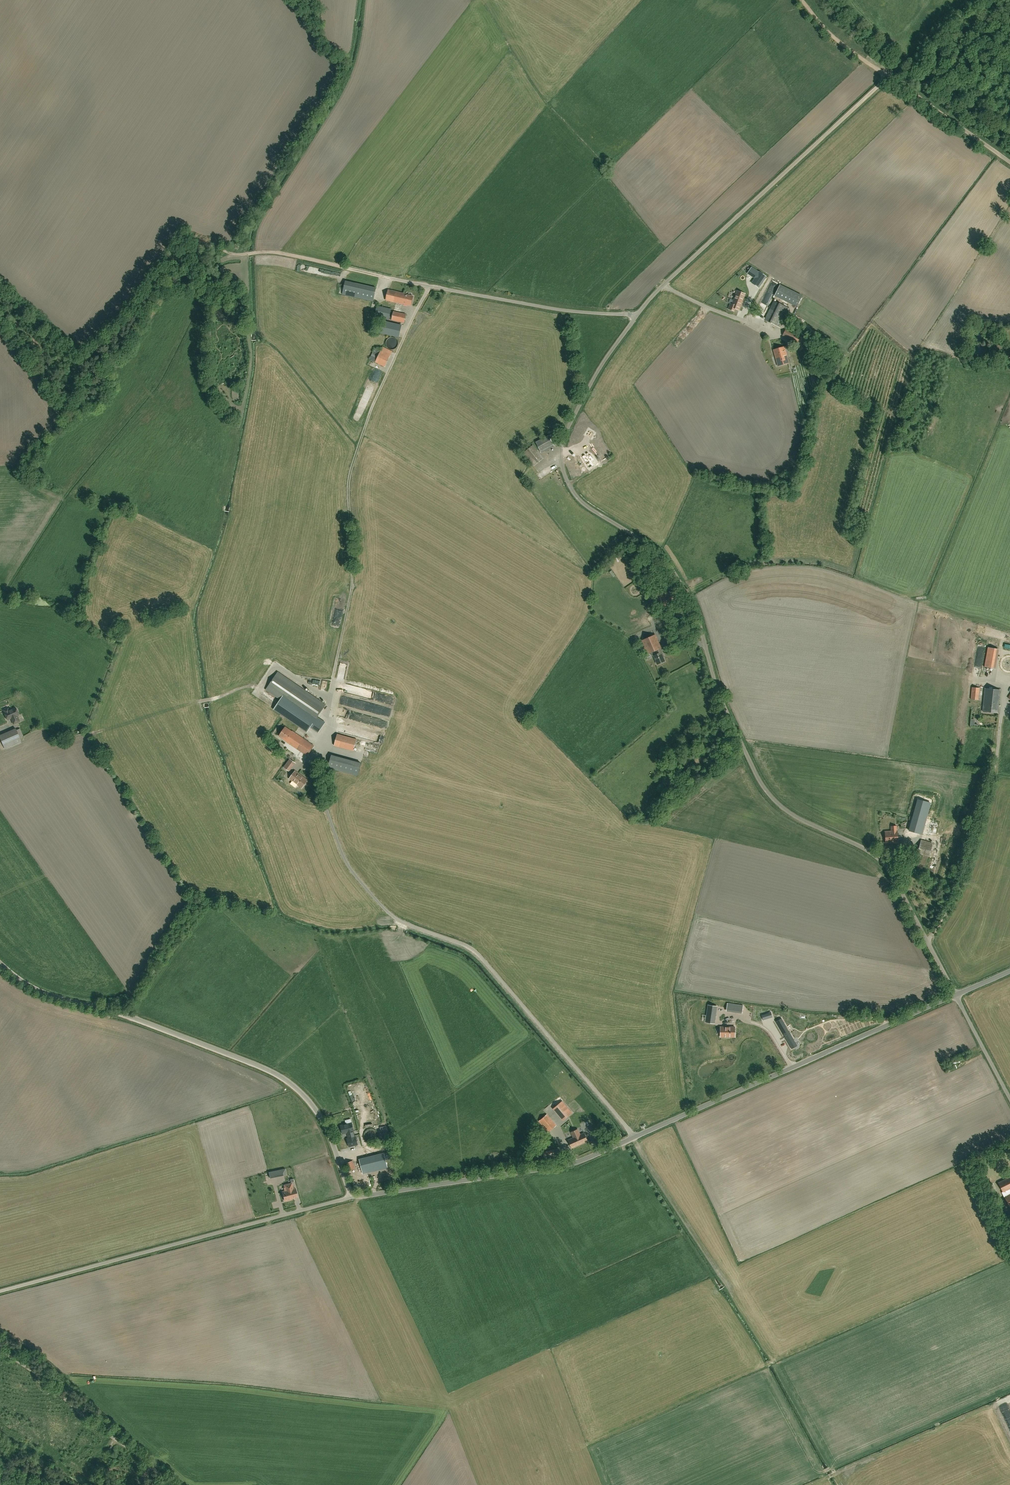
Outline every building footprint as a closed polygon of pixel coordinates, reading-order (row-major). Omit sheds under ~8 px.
[(766,277),(759,272),(752,267),(747,273),(755,278),(754,279),(752,283),(758,288),(761,284),(766,277)] [(345,281),(342,294),(373,301),(376,288),(345,281)] [(772,295),(796,305),(801,295),(777,284),(772,295)] [(410,305),(413,296),(405,294),(387,290),(385,300),(403,304),(410,305)] [(734,308),(739,310),(745,294),(737,291),(735,295),(732,304),(730,304),(728,309),(733,311),(734,308)] [(770,296),(765,293),(761,302),(765,303),(766,300),(768,301),(770,296)] [(774,301),(770,309),(764,320),(780,327),(789,308),(774,301)] [(404,323),(406,314),(393,311),(393,312),(390,311),(391,309),(377,306),(374,316),(404,323)] [(398,337),(401,325),(381,321),(379,332),(398,337)] [(787,338),(797,342),(799,350),(806,348),(802,338),(800,336),(790,331),(787,338)] [(381,351),(375,348),(369,359),(385,366),(392,351),(383,347),(381,351)] [(778,366),(789,363),(784,347),(773,350),(778,366)] [(372,375),(378,378),(382,373),(376,369),(372,375)] [(586,435),(583,439),(588,443),(591,438),(594,433),(589,430),(586,435)] [(540,453),(549,448),(553,446),(552,443),(556,441),(552,433),(547,436),(548,436),(535,443),(540,453)] [(533,466),(543,458),(533,445),(523,453),(533,466)] [(588,452),(582,457),(589,468),(592,466),(594,465),(597,463),(594,460),(591,454),(589,452),(588,452)] [(665,588),(654,597),(662,608),(674,599),(665,588)] [(659,617),(663,626),(671,622),(667,613),(659,617)] [(336,642),(341,623),(334,621),(330,640),(336,642)] [(651,652),(652,656),(653,656),(657,664),(664,661),(662,655),(663,655),(660,649),(661,648),(655,635),(642,640),(648,654),(651,652)] [(986,647),(983,666),(982,670),(992,671),(992,670),(994,671),(997,648),(986,647)] [(319,731),(325,722),(317,717),(326,705),(278,672),(267,689),(281,699),(274,709),(283,715),(307,732),(311,726),(319,731)] [(978,700),(979,688),(972,687),(971,699),(978,700)] [(997,713),(1000,690),(985,688),(983,711),(997,713)] [(14,714),(11,709),(9,710),(8,708),(4,710),(5,712),(4,712),(7,720),(11,718),(12,718),(11,717),(13,716),(13,715),(14,714)] [(12,718),(11,718),(13,724),(19,721),(17,716),(18,715),(15,708),(11,709),(14,714),(13,715),(13,716),(11,717),(12,718)] [(307,756),(314,746),(292,731),(292,732),(285,727),(279,736),(286,741),(307,756)] [(0,735),(0,738),(5,748),(21,741),(16,728),(0,735)] [(353,751),(357,739),(337,734),(334,745),(353,751)] [(328,768),(357,775),(360,763),(332,755),(328,768)] [(290,759),(284,767),(290,772),(296,763),(290,759)] [(304,777),(302,776),(295,771),(289,779),(302,788),(307,780),(304,777)] [(917,799),(909,830),(922,834),(930,803),(917,799)] [(891,831),(885,831),(886,843),(898,842),(897,826),(891,826),(891,831)] [(916,868),(916,869),(923,871),(928,856),(929,857),(932,843),(921,840),(913,867),(916,868)] [(708,1005),(706,1022),(714,1023),(717,1006),(714,1006),(711,1005),(708,1005)] [(792,1049),(797,1046),(781,1018),(776,1021),(792,1049)] [(720,1027),(720,1037),(725,1037),(730,1037),(735,1037),(735,1033),(735,1030),(735,1027),(720,1027)] [(561,1115),(564,1119),(572,1113),(568,1109),(562,1101),(554,1108),(561,1115)] [(548,1132),(556,1125),(547,1114),(538,1121),(548,1132)] [(355,1137),(353,1131),(354,1131),(352,1123),(341,1126),(342,1134),(347,1132),(349,1138),(347,1139),(349,1147),(357,1144),(356,1137),(355,1137)] [(380,1141),(389,1140),(387,1129),(379,1130),(380,1141)] [(574,1138),(569,1140),(572,1148),(587,1141),(584,1133),(580,1135),(578,1129),(571,1132),(574,1138)] [(544,1158),(554,1155),(552,1149),(542,1152),(544,1158)] [(386,1159),(384,1152),(360,1158),(363,1173),(388,1167),(386,1159)] [(348,1171),(356,1168),(352,1160),(345,1163),(348,1171)] [(998,1182),(1003,1192),(1002,1192),(1004,1197),(1005,1197),(1009,1207),(1009,1177),(998,1182)] [(285,1191),(282,1192),(283,1195),(284,1197),(285,1201),(291,1199),(291,1198),(293,1198),(297,1197),(295,1188),(293,1189),(292,1183),(284,1185),(285,1187),(284,1188),(285,1191)]
